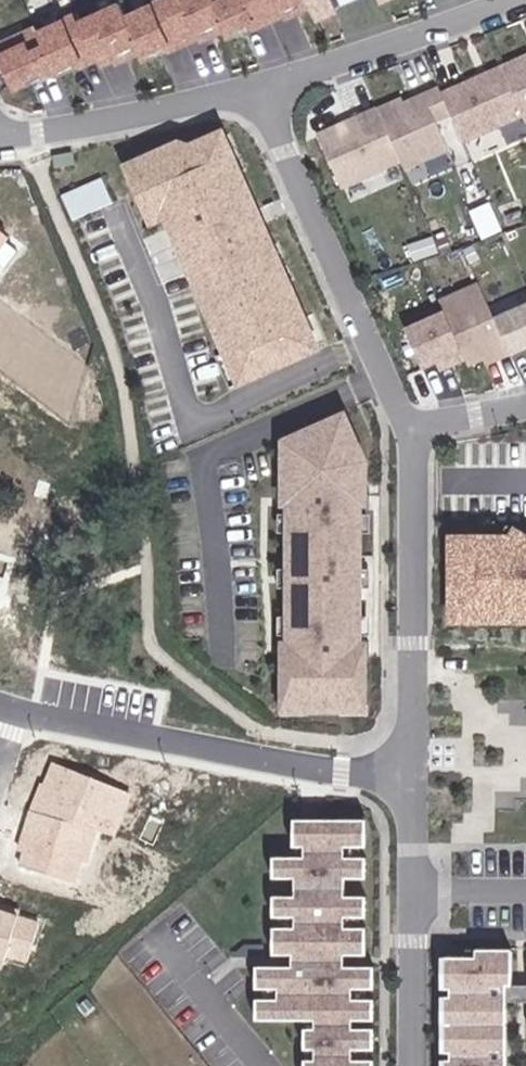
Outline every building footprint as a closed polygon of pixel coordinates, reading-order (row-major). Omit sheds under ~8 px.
[(138,8),(134,0),(123,0),(94,13),(113,56),(117,63),(127,58),(129,62),(157,49),(138,8)] [(174,0),(156,0),(138,8),(157,49),(161,55),(192,41),(174,0)] [(192,41),(212,34),(214,38),(242,25),(230,0),(174,0),(192,41)] [(278,0),(230,0),(242,25),(244,31),(265,22),(267,25),(285,17),(278,0)] [(285,17),(296,11),(299,17),(325,5),(322,0),(278,0),(285,17)] [(325,5),(330,17),(356,6),(354,1),(353,0),(322,0),(325,5)] [(113,56),(94,13),(90,5),(52,22),(74,69),(93,60),(95,64),(113,56)] [(74,69),(52,22),(50,17),(36,23),(41,34),(13,47),(30,83),(39,78),(42,84),(74,69)] [(525,89),(525,60),(515,65),(520,76),(525,89)] [(478,140),(525,117),(525,89),(520,76),(515,65),(456,93),(478,140)] [(393,112),(415,160),(419,170),(464,149),(463,147),(478,140),(456,93),(453,86),(418,101),(393,112)] [(391,108),(393,112),(418,101),(416,97),(391,108)] [(356,188),(415,160),(393,112),(391,108),(331,135),(356,188)] [(255,379),(333,344),(305,280),(299,282),(279,237),(285,234),(256,171),(251,173),(232,130),(193,148),(190,141),(139,163),(156,201),(171,194),(180,213),(205,270),(210,267),(231,313),(226,315),(255,379)] [(93,161),(90,149),(70,153),(72,165),(93,161)] [(79,194),(90,218),(130,200),(119,176),(79,194)] [(165,220),(180,213),(171,194),(156,201),(165,220)] [(7,259),(26,234),(0,215),(0,254),(7,259)] [(210,267),(205,270),(203,271),(224,316),(226,315),(231,313),(210,267)] [(513,351),(500,324),(483,288),(444,306),(450,319),(470,363),(473,369),(513,351)] [(500,324),(513,351),(516,358),(525,353),(525,312),(500,324)] [(470,363),(450,319),(411,336),(428,374),(448,364),(452,372),(470,363)] [(349,423),(340,427),(350,448),(358,444),(349,423)] [(317,712),(318,719),(349,718),(349,713),(374,712),(373,669),(368,669),(368,661),(366,512),(366,504),(370,504),(370,470),(358,444),(350,448),(340,427),(298,446),(299,471),(289,471),(290,513),(295,513),(295,528),(297,528),(298,558),(295,558),(296,606),(298,606),(299,637),(296,638),(297,653),(292,653),(292,713),(317,712)] [(287,471),(289,471),(299,471),(298,446),(287,452),(287,471)] [(513,526),(513,544),(525,543),(525,534),(513,526)] [(297,528),(295,528),(287,528),(288,559),(295,558),(298,558),(297,528)] [(525,534),(525,543),(513,544),(459,545),(459,588),(467,588),(467,603),(460,603),(460,627),(510,626),(510,619),(525,619),(525,534)] [(298,606),(296,606),(288,606),(289,638),(296,638),(299,637),(298,606)] [(510,626),(510,629),(525,628),(525,619),(510,619),(510,626)] [(318,724),(318,719),(317,712),(292,713),(290,713),(290,724),(318,724)] [(376,712),(374,712),(349,713),(349,718),(349,723),(377,722),(376,712)] [(27,844),(20,866),(79,885),(93,832),(114,838),(131,795),(53,764),(45,787),(39,785),(20,842),(27,844)] [(361,800),(341,800),(341,812),(361,813),(361,800)] [(386,1058),(369,1058),(369,1047),(386,1047),(391,1048),(391,1018),(371,1018),(371,1009),(391,1010),(391,997),(385,997),(370,997),(370,986),(386,986),(392,986),(392,964),(363,964),(363,952),(384,952),(384,915),(383,915),(366,915),(366,905),(383,905),(384,905),(384,894),(364,894),(364,875),(384,875),(384,840),(380,840),(362,840),(362,829),(380,829),(384,829),(384,817),(314,816),(314,844),(316,844),(324,844),(324,855),(316,854),(294,854),(293,875),(314,876),(314,894),(293,893),(293,915),(298,915),(315,916),(314,925),(297,925),(293,924),(293,952),(310,952),(310,964),(276,963),(275,987),(282,987),(297,987),(297,998),(282,997),(275,998),(275,1018),(323,1018),(333,1018),(333,1027),(323,1027),(323,1047),(333,1048),(333,1058),(323,1058),(323,1065),(391,1065),(391,1058),(386,1058)] [(380,840),(380,829),(362,829),(362,840),(380,840)] [(324,844),(316,844),(316,854),(324,855),(324,844)] [(383,915),(383,905),(366,905),(366,915),(383,915)] [(2,965),(4,958),(25,965),(39,923),(0,910),(0,965),(2,965)] [(315,916),(298,915),(297,925),(314,925),(315,916)] [(520,985),(525,985),(525,956),(517,956),(517,949),(489,949),(489,957),(481,956),(458,956),(458,986),(464,986),(464,988),(464,1052),(464,1058),(464,1065),(520,1065),(520,985)] [(385,997),(386,986),(370,986),(370,997),(385,997)] [(297,987),(282,987),(282,997),(297,998),(297,987)] [(464,1052),(464,988),(455,988),(455,1052),(464,1052)] [(323,1018),(323,1027),(333,1027),(333,1018),(323,1018)] [(323,1047),(323,1058),(333,1058),(333,1048),(323,1047)] [(386,1058),(386,1047),(369,1047),(369,1058),(386,1058)] [(464,1058),(455,1058),(455,1065),(464,1065),(464,1058)]
